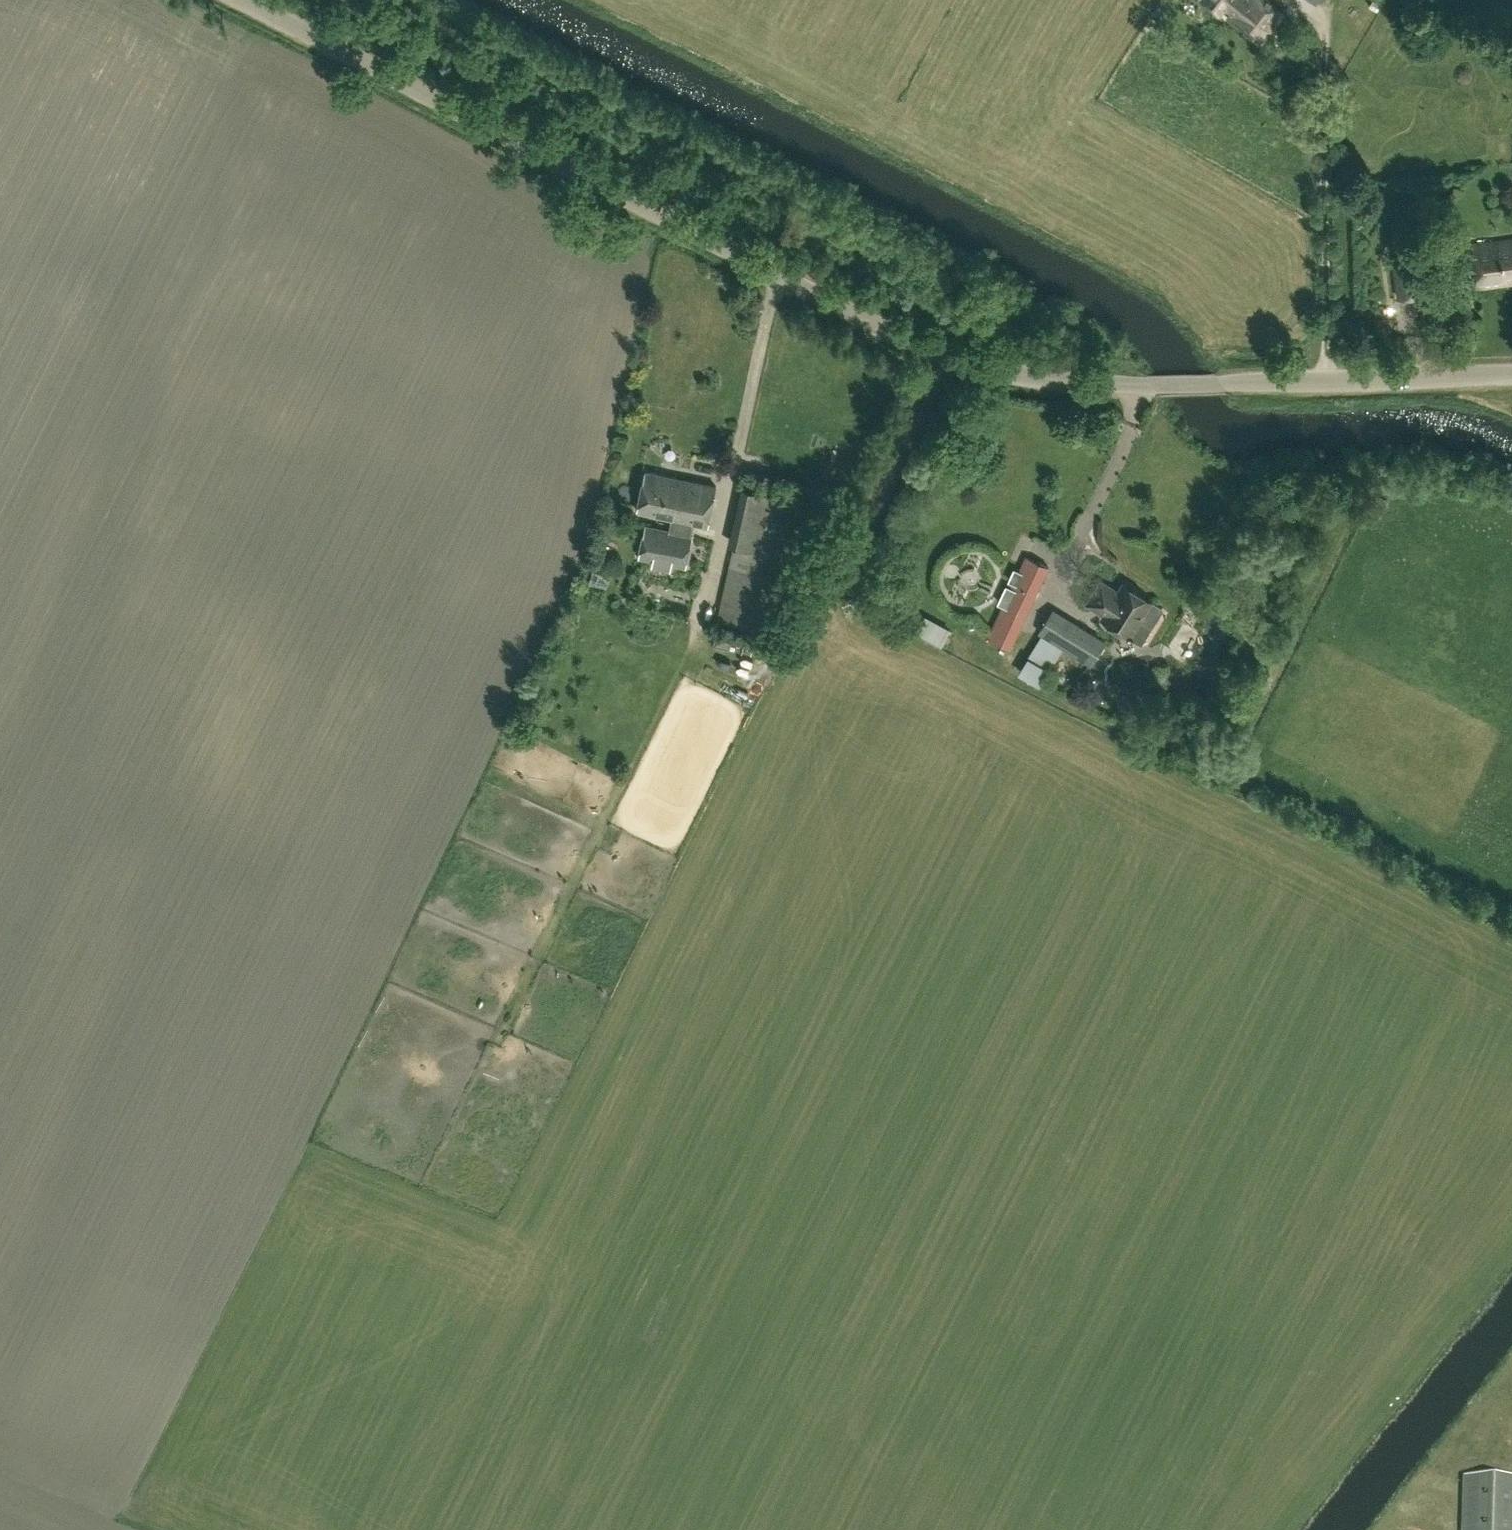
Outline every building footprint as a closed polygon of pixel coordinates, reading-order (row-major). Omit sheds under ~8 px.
[(1230,19),(1262,45),(1286,14),(1269,0),(1203,0),(1221,14),(1230,3),(1237,10),(1230,19)] [(1475,246),(1480,288),(1511,284),(1511,241),(1475,246)] [(1395,301),(1425,297),(1420,262),(1391,265),(1395,301)] [(710,525),(717,485),(646,472),(639,512),(674,519),(672,532),(647,528),(642,557),(689,566),(695,536),(691,536),(694,522),(710,525)] [(748,489),(720,620),(775,631),(803,500),(748,489)] [(989,637),(1013,648),(1052,568),(1025,556),(989,637)] [(1106,616),(1104,620),(1130,636),(1151,602),(1125,586),(1120,594),(1102,583),(1088,605),(1106,616)] [(913,623),(943,636),(951,619),(921,606),(913,623)] [(1170,635),(1161,629),(1173,612),(1164,606),(1142,635),(1160,648),(1170,635)] [(1105,642),(1052,608),(1038,630),(1091,664),(1105,642)]
